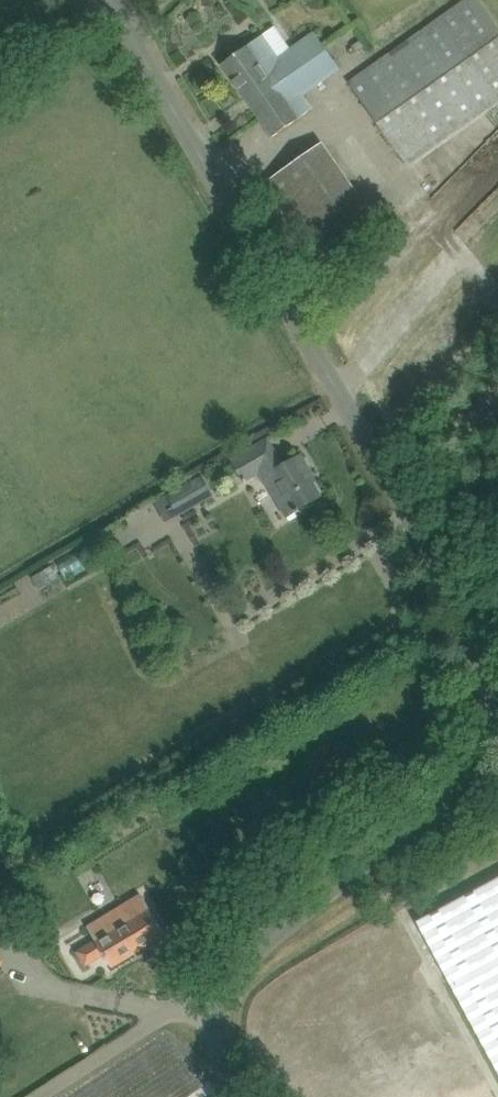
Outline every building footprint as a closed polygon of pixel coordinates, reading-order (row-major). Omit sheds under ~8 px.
[(497,103),(497,26),(480,0),(465,0),(351,80),(410,164),(497,103)] [(221,64),(272,137),(313,108),(304,95),(340,70),(316,35),(279,61),(261,36),(239,52),(221,64)] [(265,182),(316,255),(372,217),(321,143),(265,182)] [(300,511),(298,508),(320,496),(308,474),(311,472),(301,455),(280,467),(277,461),(270,465),(257,444),(232,459),(244,482),(259,474),(265,484),(267,483),(286,517),(295,512),(296,513),(300,511)] [(225,482),(217,467),(166,495),(177,515),(197,504),(194,499),(225,482)] [(51,567),(41,573),(49,586),(58,580),(51,567)] [(418,920),(452,982),(497,1069),(497,878),(418,920)] [(234,900),(243,891),(235,882),(226,890),(234,900)] [(123,905),(87,927),(111,967),(165,934),(154,915),(143,898),(136,902),(135,899),(124,906),(123,905)]
